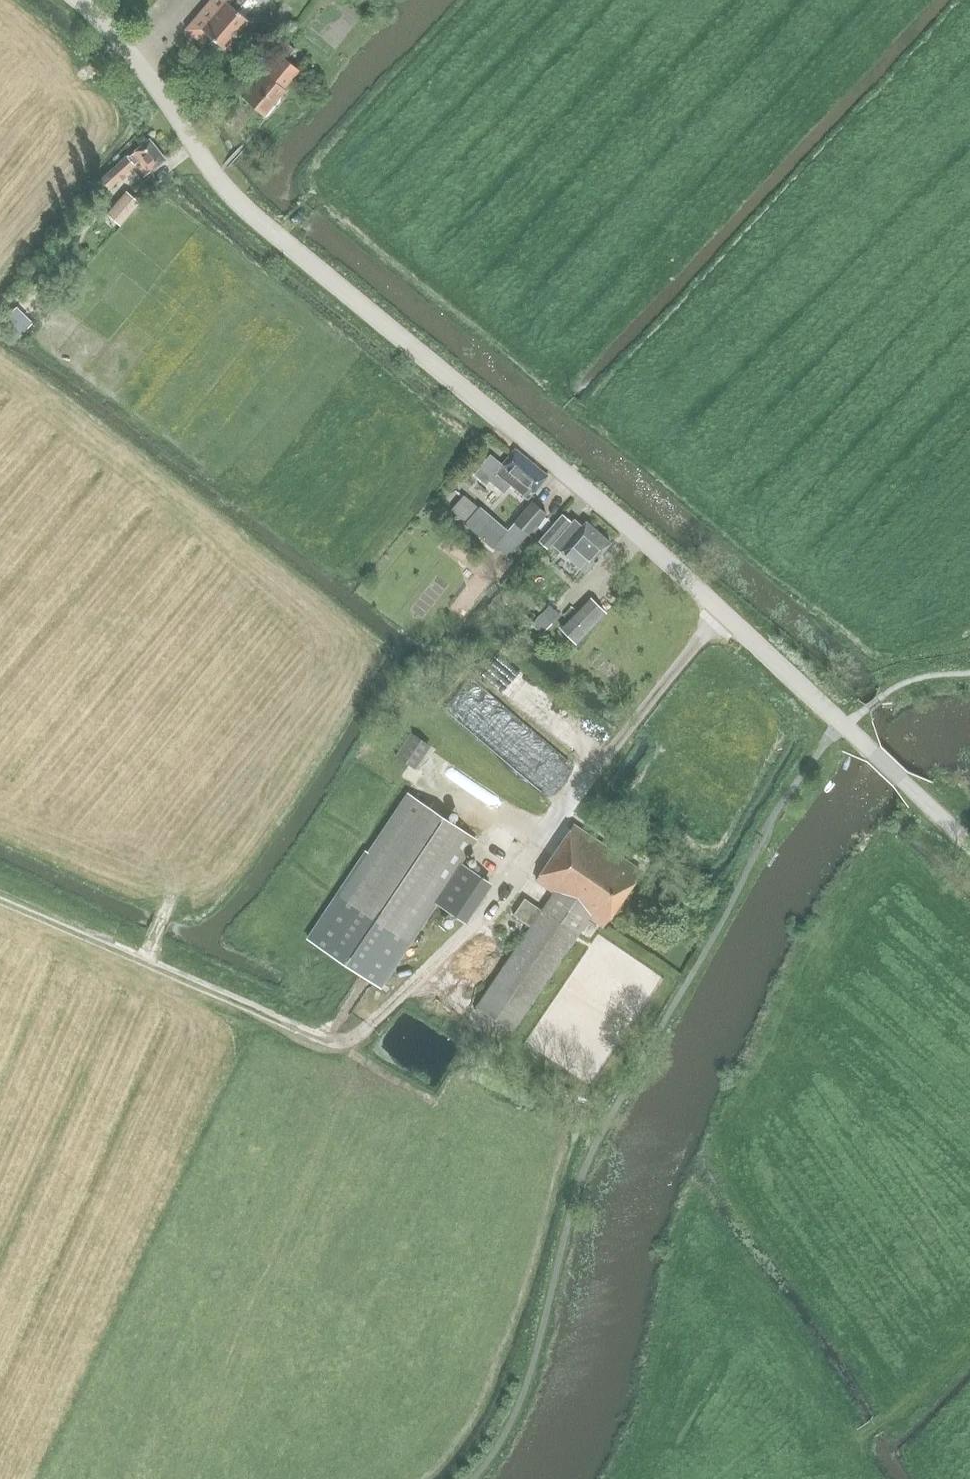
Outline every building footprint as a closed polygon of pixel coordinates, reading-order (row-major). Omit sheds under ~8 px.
[(186,29),(202,42),(208,35),(223,48),(248,19),(236,10),(245,0),(210,0),(186,29)] [(288,17),(292,13),(285,7),(280,13),(288,18),(288,17)] [(280,13),(276,9),(269,19),(273,22),(280,28),(288,18),(280,13)] [(280,28),(273,22),(264,35),(273,41),(282,29),(280,28)] [(294,49),(286,42),(279,50),(287,57),(294,49)] [(283,88),(298,69),(280,54),(264,73),(265,74),(244,99),(262,114),(284,88),(283,88)] [(129,156),(127,154),(98,182),(106,191),(135,164),(144,175),(151,170),(165,159),(149,139),(135,150),(135,151),(129,156)] [(139,202),(126,192),(108,213),(121,224),(139,202)] [(33,323),(17,306),(9,313),(8,312),(1,319),(19,336),(33,323)] [(527,499),(547,476),(515,448),(495,472),(527,499)] [(463,494),(450,509),(492,545),(504,530),(463,494)] [(531,499),(513,520),(527,533),(546,512),(531,499)] [(538,541),(547,549),(552,543),(584,572),(610,542),(586,521),(579,529),(561,514),(538,541)] [(504,530),(492,545),(498,550),(499,548),(507,556),(527,533),(513,520),(504,530)] [(606,614),(589,597),(559,628),(576,644),(606,614)] [(542,634),(559,616),(547,605),(529,623),(542,634)] [(395,756),(412,767),(428,743),(411,732),(395,756)] [(476,839),(407,793),(308,940),(378,986),(434,902),(464,923),(491,883),(460,863),(476,839)] [(639,871),(573,826),(536,880),(553,892),(541,910),(524,898),(513,915),(530,927),(476,1007),(512,1031),(590,916),(603,925),(639,871)]
